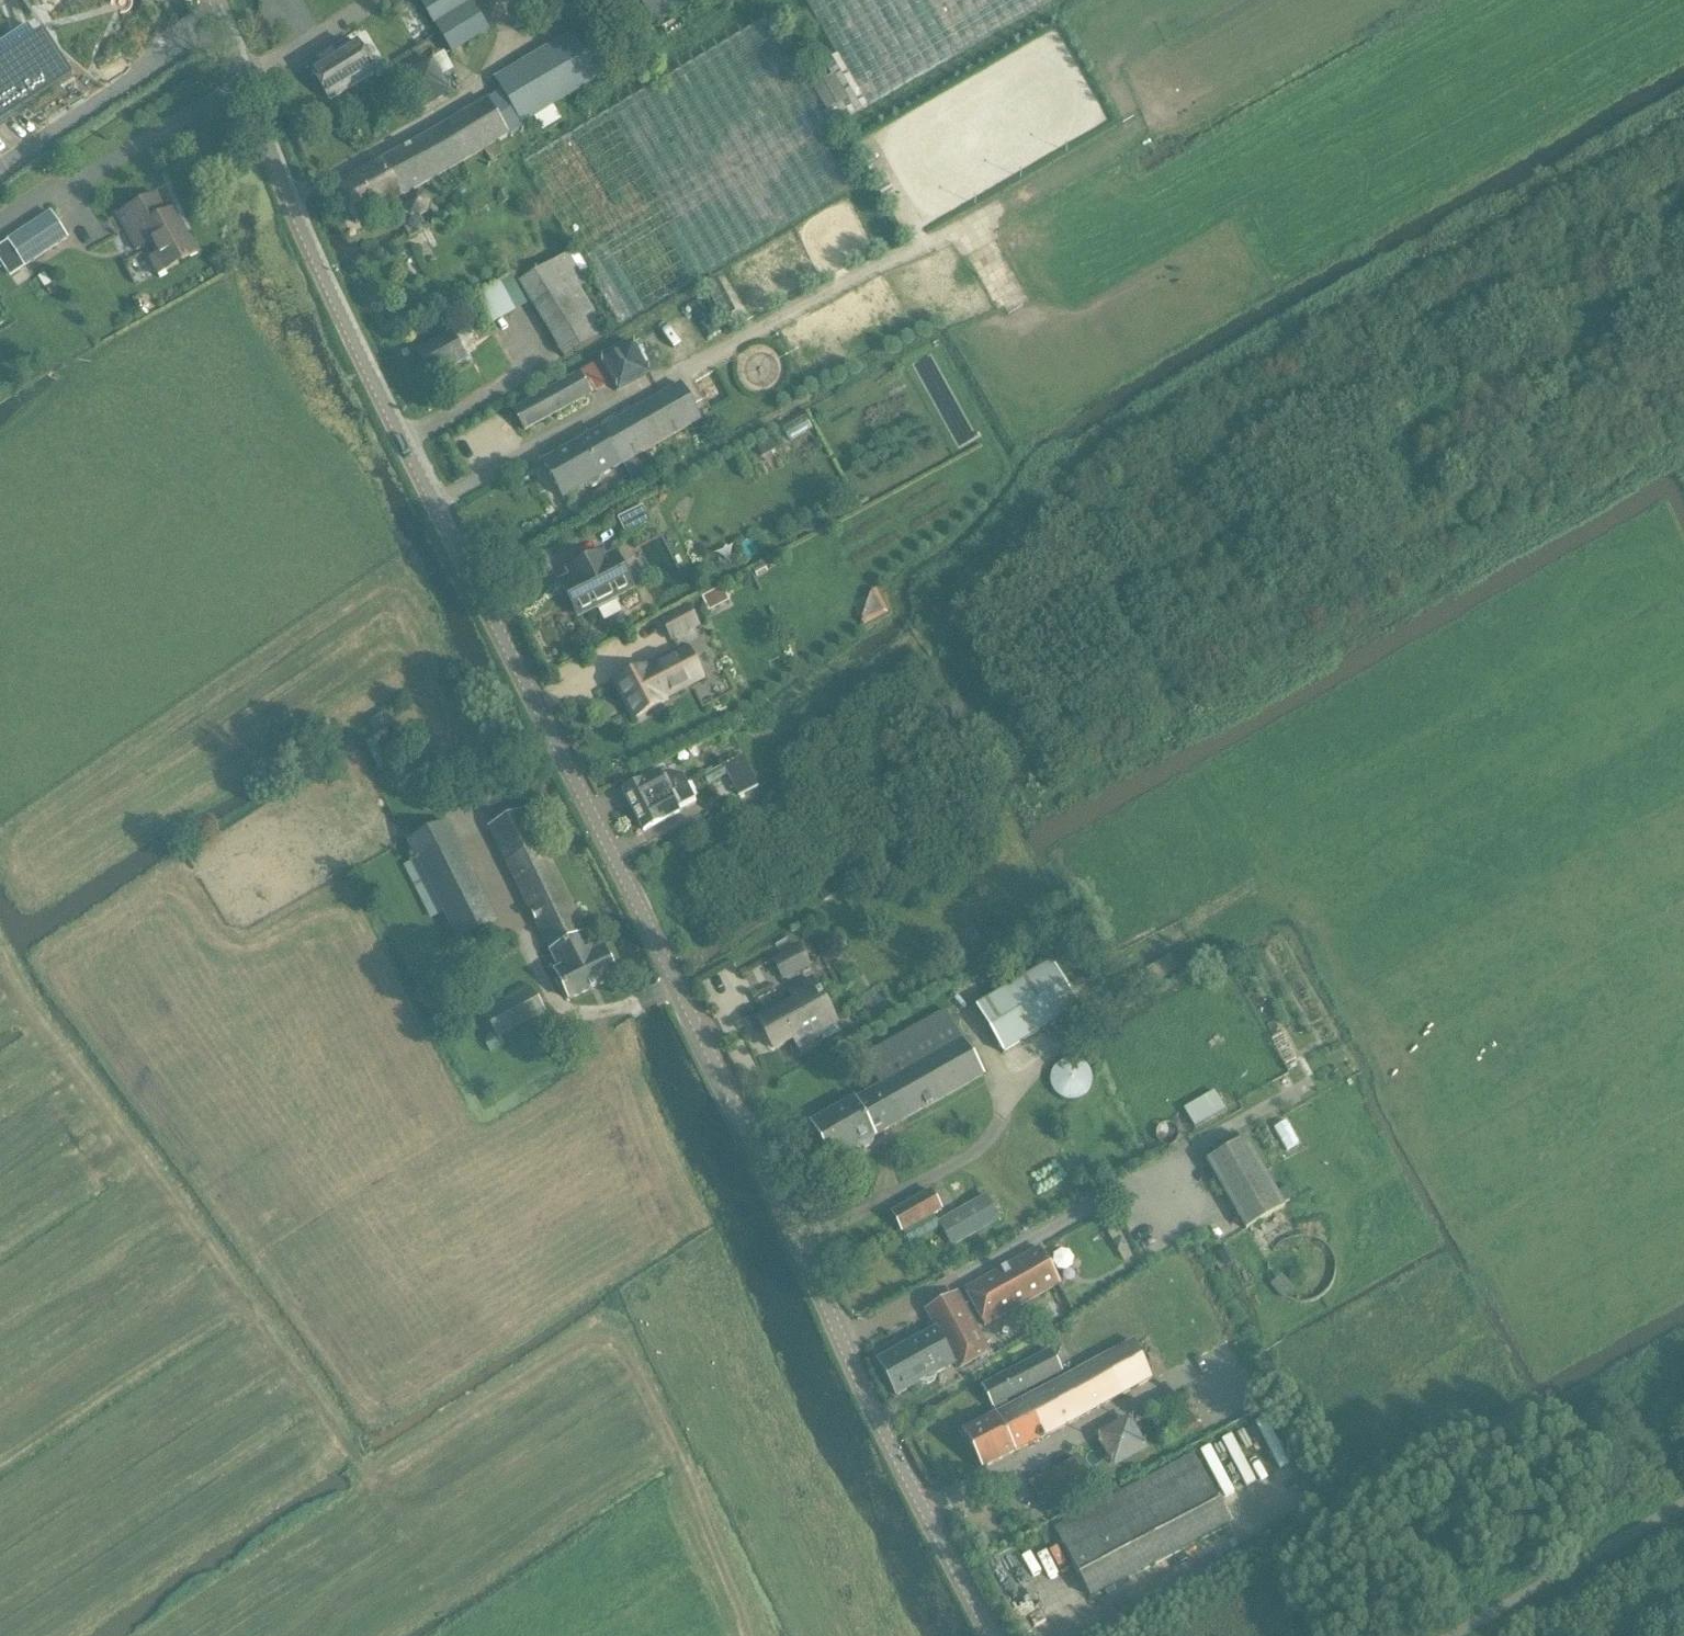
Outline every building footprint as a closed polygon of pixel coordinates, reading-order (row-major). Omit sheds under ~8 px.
[(485,7),(481,0),(423,0),(420,2),(435,26),(436,25),(453,54),(488,33),(475,12),(485,7)] [(608,7),(631,44),(654,30),(636,0),(619,0),(608,7)] [(0,47),(0,125),(24,109),(73,77),(44,33),(36,38),(29,27),(0,47)] [(572,33),(494,78),(502,91),(488,99),(488,100),(337,186),(357,221),(508,135),(506,133),(599,80),(572,33)] [(357,42),(311,70),(316,79),(315,83),(320,91),(323,92),(329,101),(375,72),(357,42)] [(708,69),(665,95),(685,128),(700,119),(716,146),(754,124),(727,78),(717,84),(708,69)] [(628,97),(589,120),(604,145),(643,122),(628,97)] [(426,210),(427,205),(428,202),(424,195),(416,192),(409,197),(407,205),(411,212),(414,213),(419,214),(426,210)] [(150,242),(157,255),(148,260),(157,276),(197,254),(173,210),(166,214),(155,195),(118,215),(137,250),(150,242)] [(0,248),(0,260),(10,276),(24,266),(66,238),(49,213),(7,240),(8,242),(0,248)] [(570,253),(520,282),(527,295),(577,265),(570,253)] [(735,312),(717,277),(703,284),(721,320),(735,312)] [(450,334),(418,352),(433,379),(465,361),(450,334)] [(581,372),(512,411),(524,432),(593,393),(581,372)] [(680,384),(597,430),(618,467),(622,464),(633,484),(646,476),(636,457),(658,445),(701,421),(680,384)] [(805,417),(783,430),(789,441),(811,429),(805,417)] [(601,477),(618,467),(597,430),(541,461),(562,499),(584,486),(591,489),(599,484),(601,477)] [(763,457),(777,450),(771,437),(757,445),(763,457)] [(642,508),(618,520),(626,536),(651,524),(642,508)] [(576,576),(560,584),(576,615),(596,605),(604,622),(623,613),(614,596),(631,587),(615,555),(604,561),(600,554),(572,568),(576,576)] [(696,626),(687,608),(661,621),(670,639),(696,626)] [(647,671),(645,667),(614,684),(633,719),(664,702),(662,699),(701,679),(686,651),(647,671)] [(385,712),(369,723),(375,733),(392,723),(385,712)] [(719,735),(719,736),(722,742),(732,736),(729,730),(719,735)] [(739,796),(759,786),(743,755),(728,762),(722,765),(727,775),(739,796)] [(722,765),(704,775),(709,785),(727,775),(722,765)] [(667,773),(622,791),(632,811),(686,784),(681,775),(667,773)] [(676,808),(694,799),(686,784),(632,811),(643,832),(679,813),(676,808)] [(525,810),(488,828),(548,949),(585,931),(525,810)] [(447,822),(408,842),(457,940),(497,920),(447,822)] [(833,885),(820,892),(825,902),(839,894),(833,885)] [(603,947),(595,951),(585,931),(548,949),(558,969),(554,971),(569,1001),(618,977),(603,947)] [(771,959),(783,982),(811,967),(799,944),(771,959)] [(1170,956),(1130,980),(1139,994),(1179,971),(1170,956)] [(1052,963),(976,1008),(1003,1053),(1079,1009),(1052,963)] [(795,1001),(761,1019),(765,1027),(762,1029),(773,1050),(793,1039),(798,1048),(817,1039),(819,1043),(839,1033),(832,1019),(821,999),(822,999),(819,994),(811,981),(790,992),(795,1001)] [(530,987),(484,1014),(497,1039),(500,1037),(544,1012),(530,987)] [(835,1108),(819,1117),(810,1122),(832,1161),(855,1147),(864,1149),(872,1145),(873,1138),(983,1075),(963,1039),(962,1040),(945,1010),(863,1057),(879,1086),(864,1095),(855,1097),(835,1108)] [(497,1039),(486,1045),(491,1053),(505,1044),(500,1037),(497,1039)] [(1225,1112),(1215,1091),(1184,1107),(1195,1127),(1225,1112)] [(1287,1121),(1273,1128),(1285,1151),(1298,1144),(1287,1121)] [(1245,1138),(1206,1161),(1245,1230),(1284,1207),(1245,1138)] [(930,1191),(891,1212),(902,1232),(941,1210),(930,1191)] [(999,1221),(986,1197),(939,1223),(952,1247),(999,1221)] [(1121,1237),(1113,1242),(1117,1250),(1126,1245),(1121,1237)] [(1038,1248),(964,1290),(984,1327),(1059,1285),(1038,1248)] [(925,1311),(934,1328),(876,1360),(896,1396),(919,1383),(927,1386),(935,1381),(937,1374),(953,1365),(956,1371),(988,1354),(981,1340),(957,1294),(925,1311)] [(1130,1342),(1007,1408),(1003,1401),(1060,1371),(1049,1351),(981,1387),(996,1414),(963,1431),(983,1469),(1150,1380),(1130,1342)] [(1231,1436),(1202,1452),(1226,1498),(1255,1482),(1231,1436)] [(1193,1455),(1054,1528),(1079,1576),(1089,1597),(1229,1523),(1219,1503),(1193,1455)] [(1077,1458),(1029,1483),(1046,1516),(1094,1490),(1077,1458)]
